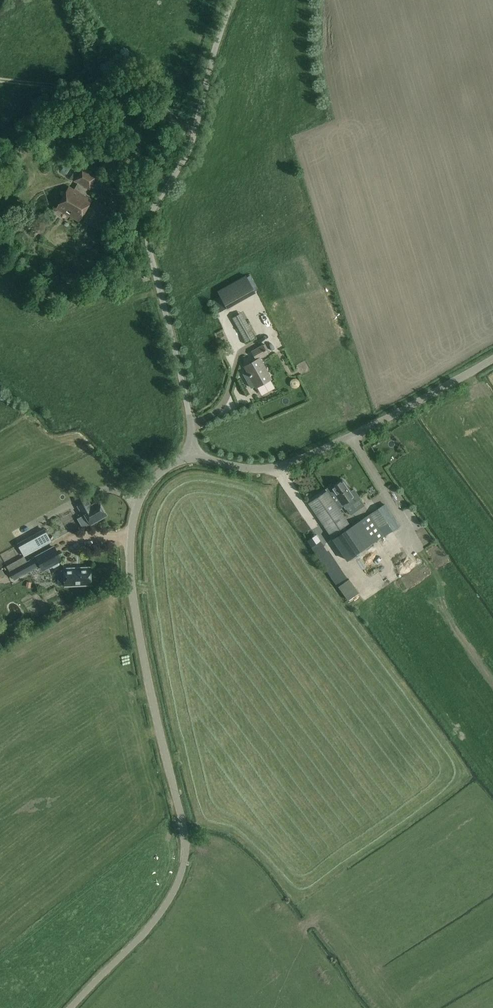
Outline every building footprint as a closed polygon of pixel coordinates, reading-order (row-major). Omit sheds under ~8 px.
[(73,150),(57,147),(56,157),(72,159),(73,150)] [(81,162),(89,159),(86,152),(79,155),(81,162)] [(76,179),(82,169),(77,166),(71,176),(76,179)] [(82,169),(76,179),(89,187),(95,177),(82,169)] [(57,207),(69,214),(79,220),(91,200),(69,187),(57,207)] [(233,304),(224,288),(217,291),(227,308),(233,304)] [(241,313),(238,315),(248,333),(242,336),(246,343),(255,338),(241,313)] [(242,336),(248,333),(238,315),(232,318),(242,336)] [(271,379),(259,359),(268,354),(263,345),(251,351),(256,360),(244,366),(247,372),(243,374),(251,388),(255,385),(256,387),(271,379)] [(270,364),(265,367),(269,373),(274,370),(270,364)] [(356,477),(361,474),(352,461),(347,465),(356,477)] [(345,509),(360,499),(354,489),(351,491),(343,480),(332,487),(331,486),(326,489),(325,489),(326,491),(327,491),(330,496),(337,506),(339,509),(343,506),(345,509)] [(337,506),(330,496),(327,491),(326,491),(309,503),(333,538),(332,539),(347,560),(383,536),(378,529),(386,523),(377,509),(357,523),(353,517),(347,521),(339,509),(337,506)] [(79,506),(90,524),(106,515),(98,502),(89,507),(86,501),(79,506)] [(72,525),(82,523),(81,516),(71,518),(72,525)] [(395,541),(403,535),(398,527),(389,533),(395,541)] [(52,541),(45,528),(17,543),(24,557),(52,541)] [(315,553),(324,547),(320,541),(311,547),(315,553)] [(61,560),(53,547),(9,571),(12,577),(39,563),(43,570),(61,560)] [(64,569),(64,570),(57,570),(58,585),(65,585),(65,586),(90,585),(89,568),(64,569)] [(11,582),(8,575),(0,578),(0,587),(11,582)] [(149,764),(159,762),(158,754),(148,755),(149,764)] [(64,801),(79,794),(75,787),(61,794),(64,801)]
